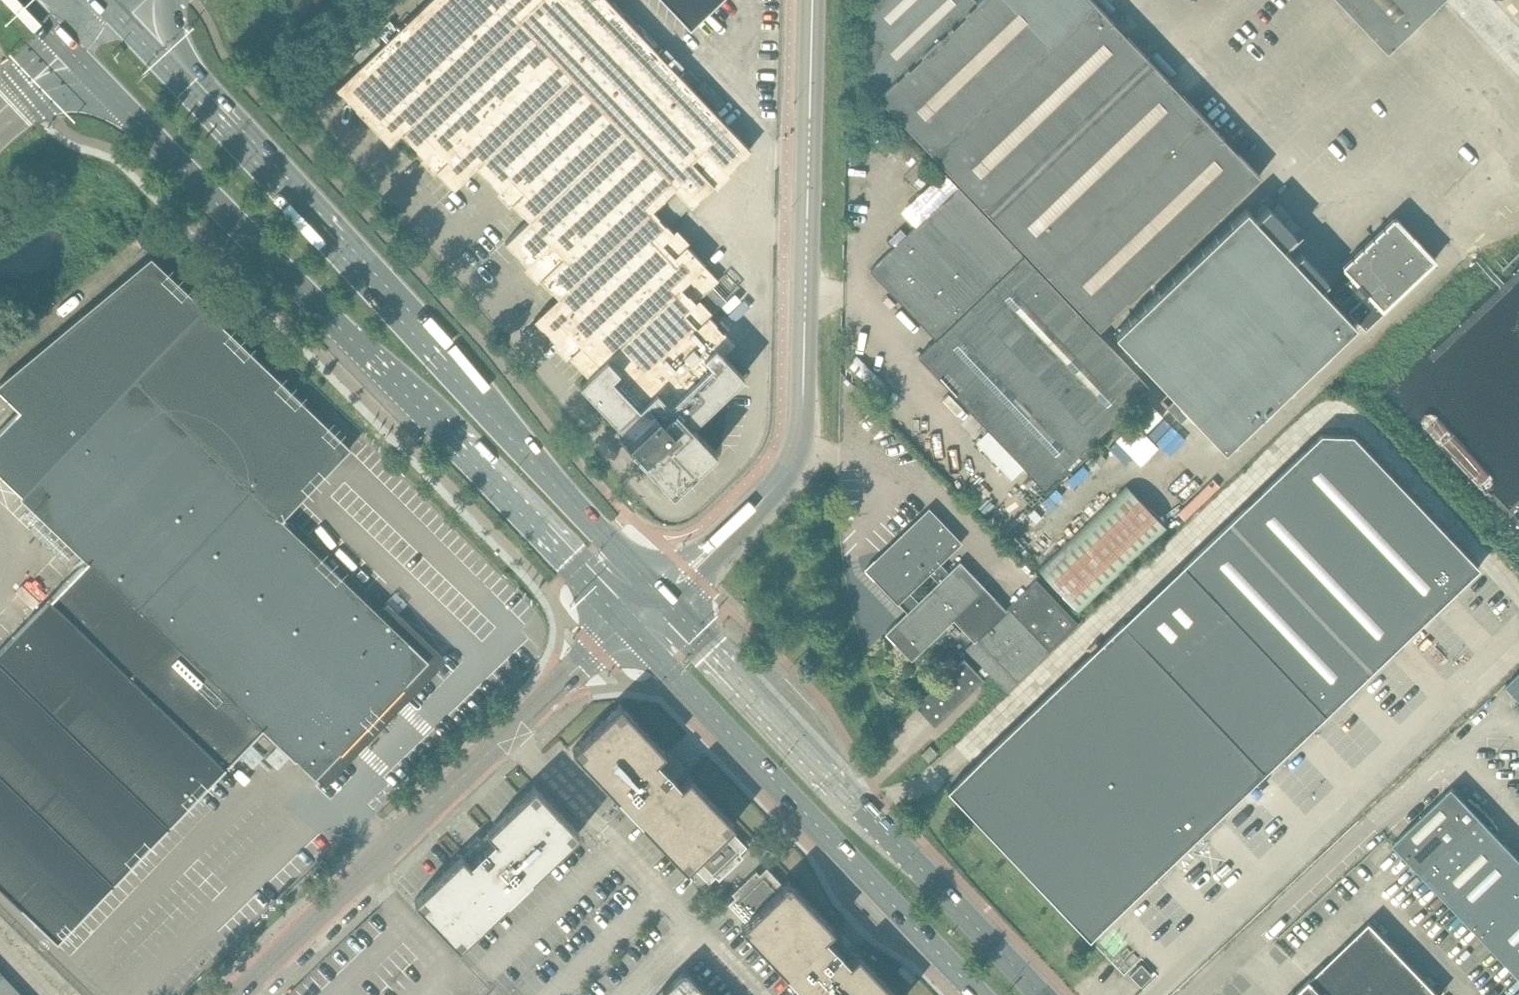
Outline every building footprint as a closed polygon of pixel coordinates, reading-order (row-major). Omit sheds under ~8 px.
[(336,88),(390,144),(394,140),(401,133),(420,152),(454,188),(477,166),(528,220),(527,221),(505,242),(545,284),(557,297),(542,312),(534,319),(586,373),(588,375),(580,383),(616,422),(620,426),(618,429),(629,441),(634,446),(631,448),(673,492),(716,451),(691,425),(744,375),(722,352),(725,350),(734,341),(696,301),(719,279),(705,264),(652,209),(674,188),(691,206),(750,149),(608,0),(429,0),(336,88)] [(690,30),(722,0),(662,0),(690,30)] [(869,7),(868,85),(1098,327),(1259,176),(1093,0),(976,0),(877,0),(869,7)] [(1391,50),(1444,0),(1344,0),(1391,50)] [(958,186),(904,237),(870,270),(936,339),(918,355),(1042,488),(1150,387),(958,186)] [(1244,208),(1112,333),(1222,449),(1354,325),(1358,321),(1364,327),(1383,310),(1382,309),(1435,259),(1395,216),(1340,268),(1348,276),(1327,296),(1317,286),(1328,275),(1301,246),(1290,256),(1281,248),(1295,235),(1294,234),(1271,210),(1267,206),(1254,218),(1244,208)] [(0,650),(0,884),(58,940),(264,727),(300,762),(304,765),(315,776),(427,659),(418,651),(424,645),(424,641),(405,623),(402,623),(384,605),(377,612),(281,520),(291,509),(305,494),(351,447),(204,306),(152,256),(9,374),(3,367),(0,369),(0,390),(20,409),(0,430),(0,473),(88,558),(83,564),(0,650)] [(1116,440),(1140,464),(1158,447),(1134,422),(1116,440)] [(1125,622),(974,766),(952,787),(950,786),(947,789),(1089,938),(1093,935),(1091,933),(1324,712),(1475,568),(1476,570),(1479,567),(1352,434),(1321,433),(1317,436),(1319,438),(1185,566),(1226,609),(1166,666),(1125,622)] [(1126,486),(1039,568),(1080,612),(1167,529),(1126,486)] [(929,508),(865,569),(898,603),(899,602),(908,611),(886,633),(911,659),(953,619),(973,639),(966,647),(1003,685),(1008,690),(1078,621),(1036,578),(1005,608),(959,561),(948,572),(940,563),(961,542),(929,508)] [(969,550),(961,557),(972,569),(979,562),(969,550)] [(934,726),(984,680),(964,659),(915,705),(934,726)] [(1506,684),(1518,698),(1518,672),(1506,684)] [(747,846),(729,828),(734,824),(689,776),(687,778),(663,753),(665,751),(620,704),(572,749),(686,869),(691,865),(708,883),(715,876),(718,880),(743,857),(740,853),(747,846)] [(264,735),(258,741),(266,748),(271,743),(264,735)] [(475,844),(519,890),(579,833),(534,785),(486,830),(488,832),(475,844)] [(1453,787),(1393,843),(1421,872),(1486,811),(1478,804),(1469,797),(1469,798),(1469,799),(1453,787)] [(1421,872),(1449,901),(1508,845),(1495,831),(1497,828),(1498,829),(1499,828),(1493,819),(1486,811),(1421,872)] [(519,890),(475,844),(463,856),(461,854),(414,900),(459,947),(519,890)] [(1449,901),(1477,930),(1518,890),(1518,856),(1508,845),(1449,901)] [(766,867),(759,873),(756,870),(731,893),(735,897),(728,903),(744,922),(740,926),(806,994),(897,994),(857,953),(856,955),(832,930),(833,928),(788,881),(783,885),(766,867)] [(1504,959),(1518,945),(1518,890),(1477,930),(1504,959)] [(1441,994),(1370,922),(1311,978),(1293,994),(1440,994),(1441,994)] [(1504,959),(1518,975),(1518,945),(1504,959)] [(1141,964),(1130,974),(1141,985),(1152,975),(1141,964)] [(683,969),(657,994),(708,994),(683,969)] [(0,971),(0,994),(23,994),(0,971)]
